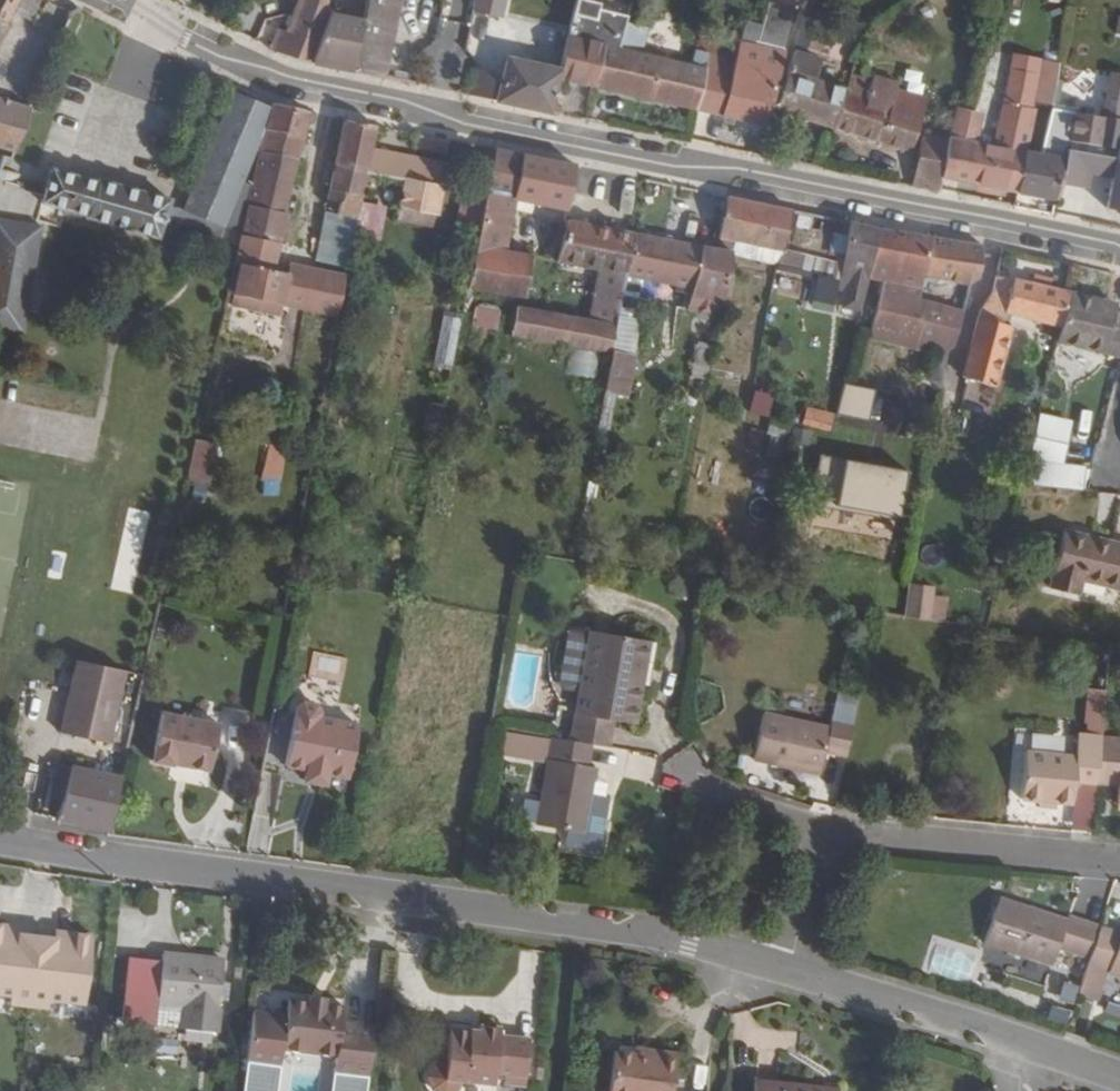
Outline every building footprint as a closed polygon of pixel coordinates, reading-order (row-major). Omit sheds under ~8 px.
[(285,38),(278,37),(273,51),(310,62),(328,6),(320,4),(322,0),(298,0),(285,38)] [(398,0),(365,0),(348,70),(380,76),(398,0)] [(508,0),(476,0),(475,13),(506,16),(508,0)] [(801,0),(761,0),(753,26),(747,49),(757,52),(767,17),(795,24),(801,0)] [(615,48),(623,16),(572,4),(565,36),(598,44),(615,48)] [(105,21),(72,5),(64,20),(98,37),(105,21)] [(643,97),(653,56),(638,52),(644,26),(633,24),(635,14),(624,11),(623,16),(615,48),(598,44),(588,84),(643,97)] [(588,84),(598,44),(565,36),(558,66),(555,77),(588,84)] [(1110,45),(1106,66),(1119,69),(1119,47),(1110,45)] [(555,77),(558,66),(504,54),(500,73),(474,68),(469,95),(548,111),(555,77)] [(764,125),(778,72),(755,68),(753,78),(727,72),(729,60),(702,54),(699,67),(692,108),(764,125)] [(830,127),(841,85),(811,77),(814,61),(786,55),(772,111),(830,127)] [(692,108),(699,67),(653,56),(643,97),(692,108)] [(1119,121),(1119,69),(1106,66),(1102,90),(1051,81),(1037,154),(1019,151),(1012,190),(1052,198),(1065,148),(1114,157),(1116,143),(1119,121)] [(885,96),(890,78),(865,71),(861,90),(885,96)] [(907,149),(921,98),(899,92),(902,80),(890,78),(885,96),(861,90),(841,85),(830,127),(907,149)] [(233,202),(267,108),(226,89),(190,187),(233,202)] [(15,148),(30,107),(0,95),(0,142),(15,148)] [(295,156),(305,110),(270,102),(259,148),(295,156)] [(1019,151),(1027,107),(997,103),(991,132),(981,130),(978,139),(946,133),(935,175),(1012,190),(1019,151)] [(978,139),(981,130),(974,129),(970,128),(971,121),(949,117),(946,133),(978,139)] [(368,148),(372,124),(342,118),(334,162),(364,168),(400,175),(394,204),(397,204),(428,210),(432,211),(442,163),(368,148)] [(935,175),(946,133),(925,128),(912,181),(933,185),(935,175)] [(1116,143),(1114,157),(1104,213),(1119,216),(1119,144),(1116,143)] [(490,175),(495,149),(481,147),(477,173),(490,175)] [(283,210),(295,156),(259,148),(246,201),(283,210)] [(563,205),(571,164),(495,149),(490,175),(485,202),(507,206),(511,195),(563,205)] [(360,194),(364,168),(334,162),(329,188),(360,194)] [(158,241),(168,198),(96,177),(96,180),(51,166),(38,215),(41,216),(45,207),(87,218),(86,223),(158,241)] [(358,202),(360,194),(329,188),(325,212),(355,218),(358,202)] [(764,243),(771,206),(723,195),(717,234),(721,236),(719,246),(728,249),(731,249),(733,237),(764,243)] [(278,237),(283,210),(246,201),(240,229),(278,237)] [(377,239),(383,206),(358,202),(355,218),(352,234),(377,239)] [(491,292),(507,206),(485,202),(469,288),(491,292)] [(426,224),(428,210),(397,204),(395,217),(426,224)] [(224,237),(230,218),(217,214),(211,234),(224,237)] [(42,224),(0,215),(0,327),(21,331),(42,224)] [(626,273),(634,230),(561,216),(553,259),(626,273)] [(867,265),(875,226),(847,220),(840,261),(867,265)] [(919,274),(925,236),(875,226),(867,265),(866,270),(889,275),(887,284),(898,285),(898,284),(914,287),(915,283),(917,274),(919,274)] [(272,266),(278,237),(240,229),(232,263),(238,264),(223,327),(258,334),(265,300),(280,303),(287,270),(272,266)] [(668,282),(677,238),(634,230),(626,273),(668,282)] [(931,283),(932,276),(974,281),(978,247),(925,236),(919,274),(917,274),(915,283),(931,283)] [(717,310),(728,249),(719,246),(677,238),(668,282),(690,286),(687,305),(717,310)] [(301,273),(302,265),(289,261),(287,270),(294,271),(301,273)] [(866,270),(867,265),(840,261),(837,277),(864,281),(866,270)] [(315,275),(317,268),(302,265),(301,273),(315,275)] [(330,348),(344,273),(317,268),(315,275),(325,277),(322,297),(297,293),(301,273),(294,271),(281,339),(310,344),(330,348)] [(281,339),(294,271),(287,270),(280,303),(265,300),(258,334),(281,339)] [(780,271),(774,292),(802,299),(808,278),(780,271)] [(322,297),(325,277),(315,275),(301,273),(297,293),(322,297)] [(991,384),(1010,312),(1057,323),(1065,292),(993,276),(962,378),(969,379),(991,384)] [(610,358),(623,287),(606,285),(601,316),(490,296),(483,334),(610,358)] [(1114,337),(1119,314),(1109,312),(1110,309),(1091,305),(1093,299),(1065,292),(1057,323),(1053,342),(1115,356),(1119,338),(1114,337)] [(949,355),(959,315),(879,299),(869,337),(949,355)] [(1110,309),(1111,303),(1093,299),(1091,305),(1110,309)] [(454,362),(463,314),(445,310),(437,359),(454,362)] [(615,350),(637,352),(641,315),(620,313),(615,350)] [(959,357),(969,317),(959,315),(949,355),(959,357)] [(279,351),(281,339),(258,334),(255,346),(279,351)] [(697,342),(692,376),(707,378),(712,344),(697,342)] [(616,350),(605,393),(629,398),(639,355),(616,350)] [(958,410),(969,379),(962,378),(958,377),(946,406),(958,410)] [(209,493),(220,445),(197,440),(185,488),(209,493)] [(266,444),(261,495),(280,497),(285,446),(266,444)] [(1085,488),(1090,466),(1025,458),(1020,480),(1085,488)] [(1088,576),(1096,532),(1063,525),(1049,583),(1077,590),(1080,574),(1088,576)] [(1096,532),(1088,576),(1119,583),(1119,538),(1096,532)] [(931,613),(938,581),(916,576),(913,584),(908,610),(931,613)] [(633,717),(640,676),(635,675),(642,630),(588,621),(570,733),(591,736),(608,740),(612,714),(633,717)] [(640,676),(648,631),(642,630),(635,675),(640,676)] [(107,735),(123,663),(76,652),(59,725),(107,735)] [(853,718),(859,691),(837,686),(831,713),(853,718)] [(357,738),(361,719),(321,712),(322,706),(317,697),(302,695),(296,700),(295,707),(273,703),(269,723),(349,737),(357,738)] [(831,713),(764,700),(762,707),(830,721),(831,713)] [(846,751),(853,718),(831,713),(830,721),(762,707),(753,755),(789,763),(791,755),(821,760),(824,747),(846,751)] [(201,764),(210,718),(162,709),(154,758),(172,761),(173,759),(201,764)] [(211,766),(220,720),(210,718),(201,764),(211,766)] [(349,737),(269,723),(268,729),(309,737),(347,743),(349,737)] [(1097,780),(1103,727),(1078,725),(1075,751),(1024,747),(1020,795),(1073,801),(1076,778),(1097,780)] [(1103,727),(1097,780),(1119,783),(1118,796),(1119,797),(1119,729),(1103,727)] [(305,762),(309,737),(268,729),(264,754),(284,758),(305,762)] [(585,824),(596,758),(589,756),(591,736),(570,733),(552,730),(539,817),(585,824)] [(343,769),(347,743),(309,737),(305,762),(308,762),(328,767),(343,769)] [(351,771),(357,738),(349,737),(347,743),(343,769),(351,771)] [(283,768),(284,758),(264,754),(262,764),(283,768)] [(821,760),(791,755),(789,763),(819,769),(821,760)] [(110,818),(121,767),(71,758),(60,808),(110,818)] [(326,776),(328,767),(308,762),(306,773),(326,776)] [(1090,952),(1100,921),(1068,909),(1066,913),(1000,891),(985,937),(1053,959),(1059,941),(1090,952)] [(100,922),(77,919),(76,928),(62,926),(28,921),(14,920),(15,912),(0,911),(0,981),(19,984),(18,992),(55,997),(58,987),(93,991),(100,922)] [(28,921),(28,914),(15,912),(14,920),(28,921)] [(76,928),(77,919),(63,918),(62,926),(76,928)] [(1101,918),(1100,921),(1090,952),(1078,988),(1099,994),(1108,965),(1119,969),(1119,925),(1101,918)] [(224,996),(232,947),(156,937),(152,977),(167,979),(167,989),(224,996)] [(380,1061),(384,1010),(351,1006),(352,990),(296,984),(291,1035),(344,1040),(343,1057),(380,1061)] [(1108,999),(1104,1014),(1119,1018),(1119,1002),(1108,999)] [(490,1069),(494,1031),(469,1026),(470,1018),(446,1015),(442,1050),(425,1047),(419,1078),(454,1083),(456,1072),(489,1077),(490,1069)] [(522,1074),(528,1035),(494,1031),(490,1069),(522,1074)] [(672,1037),(637,1034),(636,1043),(608,1039),(601,1090),(666,1090),(672,1037)] [(841,1072),(757,1063),(753,1090),(839,1090),(841,1072)]
